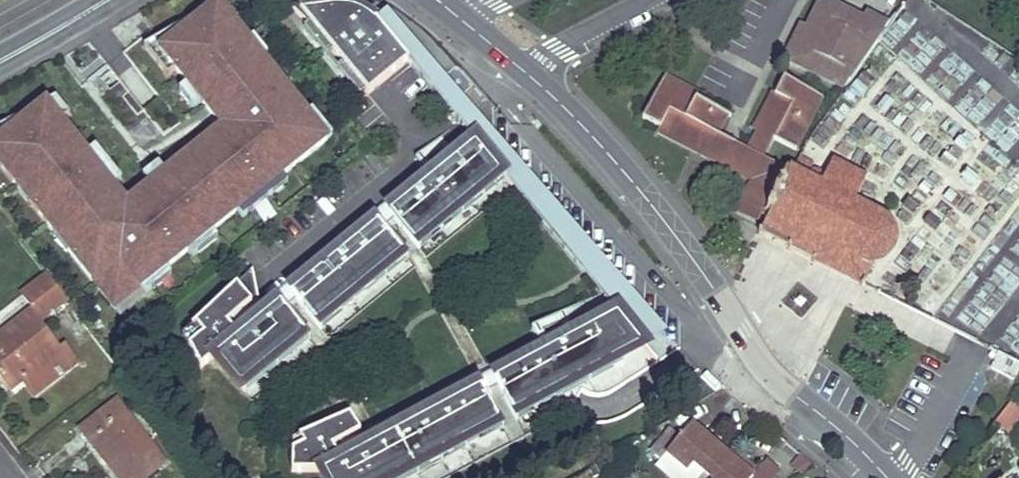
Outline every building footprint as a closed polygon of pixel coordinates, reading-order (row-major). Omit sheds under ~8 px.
[(845,12),(821,1),(807,30),(806,33),(845,12)] [(238,25),(224,7),(218,11),(233,30),(238,25)] [(408,61),(374,21),(367,17),(358,11),(348,9),(325,9),(306,11),(288,7),(311,30),(312,29),(368,95),(408,61)] [(115,317),(140,296),(165,276),(187,258),(212,239),(236,219),(281,183),(327,146),(307,122),(262,66),(248,48),(233,30),(218,11),(153,48),(175,76),(187,91),(201,108),(222,134),(229,143),(214,154),(208,146),(184,165),(190,173),(172,187),(166,180),(165,180),(150,193),(144,198),(150,206),(133,220),(126,211),(112,193),(86,161),(60,129),(45,110),(0,135),(0,142),(2,145),(0,146),(0,174),(18,196),(26,190),(35,203),(28,209),(55,242),(63,236),(75,251),(68,257),(115,317)] [(792,62),(845,88),(878,40),(883,32),(895,15),(889,11),(877,29),(845,12),(806,33),(792,62)] [(807,30),(801,27),(796,38),(806,33),(807,30)] [(796,38),(786,59),(792,62),(806,33),(796,38)] [(253,44),(248,48),(262,66),(267,62),(253,44)] [(175,76),(153,48),(143,54),(166,83),(175,76)] [(663,80),(697,99),(700,93),(694,90),(666,75),(663,80)] [(760,126),(776,134),(774,140),(796,151),(822,97),(784,78),(776,95),(760,126)] [(718,137),(728,116),(697,99),(663,80),(642,119),(659,128),(709,154),(718,137)] [(201,108),(187,91),(178,98),(193,115),(201,108)] [(760,126),(776,95),(772,93),(753,129),(759,132),(748,153),(763,160),(774,140),(776,134),(760,126)] [(55,105),(45,110),(60,129),(68,121),(55,105)] [(312,118),(307,122),(327,146),(332,142),(312,118)] [(709,154),(659,128),(656,134),(706,160),(744,178),(751,182),(763,160),(748,153),(718,137),(709,154)] [(222,134),(208,146),(214,154),(229,143),(222,134)] [(467,199),(500,172),(474,141),(388,212),(414,244),(435,226),(467,199)] [(121,187),(95,154),(86,161),(112,193),(121,187)] [(774,194),(785,171),(763,160),(751,182),(735,213),(758,224),(762,217),(774,194)] [(760,234),(815,261),(861,284),(871,262),(873,262),(878,262),(883,260),(887,257),(890,253),(892,249),(894,244),(894,240),(894,235),(892,230),(889,226),(886,222),(882,220),(854,206),(858,199),(857,198),(865,181),(831,164),(823,180),(822,176),(818,172),(815,172),(809,173),(812,167),(798,160),(790,173),(785,171),(774,194),(762,217),(768,220),(760,234)] [(184,165),(166,180),(172,187),(190,173),(184,165)] [(165,180),(158,172),(143,184),(150,193),(165,180)] [(505,179),(500,172),(467,199),(473,205),(505,179)] [(287,190),(281,183),(236,219),(242,226),(287,190)] [(28,209),(35,203),(26,190),(18,196),(14,200),(24,212),(28,209)] [(150,206),(144,198),(126,211),(133,220),(150,206)] [(473,205),(467,199),(435,226),(440,232),(473,205)] [(381,271),(403,253),(377,222),(291,294),(317,325),(349,298),(381,271)] [(440,232),(435,226),(414,244),(419,250),(440,232)] [(55,242),(50,245),(63,260),(68,257),(75,251),(63,236),(55,242)] [(217,246),(212,239),(187,258),(193,265),(217,246)] [(408,259),(403,253),(381,271),(386,277),(408,259)] [(215,358),(240,389),(272,361),(305,335),(279,304),(262,317),(253,271),(193,326),(202,336),(188,347),(200,369),(215,358)] [(386,277),(381,271),(349,298),(354,304),(386,277)] [(20,295),(37,316),(61,297),(45,276),(20,295)] [(170,283),(165,276),(140,296),(146,303),(170,283)] [(64,301),(61,297),(37,316),(40,320),(64,301)] [(354,304),(349,298),(317,325),(322,331),(354,304)] [(28,313),(0,336),(0,378),(10,391),(59,353),(28,313)] [(495,380),(514,416),(551,396),(589,376),(614,363),(644,346),(618,314),(495,380)] [(193,326),(182,336),(188,347),(202,336),(193,326)] [(310,341),(305,335),(272,361),(277,368),(310,341)] [(649,352),(644,346),(614,363),(617,370),(649,352)] [(1018,369),(1018,364),(999,354),(991,369),(1013,380),(1018,369)] [(277,368),(272,361),(240,389),(245,394),(277,368)] [(592,382),(617,370),(614,363),(589,376),(592,382)] [(555,402),(592,382),(589,376),(551,396),(555,402)] [(323,472),(326,477),(397,477),(415,469),(439,456),(463,443),(501,423),(482,387),(369,447),(341,462),(333,448),(323,428),(293,441),(292,473),(323,472)] [(517,423),(555,402),(551,396),(514,416),(517,423)] [(117,477),(146,477),(164,463),(116,401),(79,429),(117,477)] [(1011,402),(994,423),(1008,434),(1018,424),(1018,411),(1011,402)] [(361,433),(350,416),(323,428),(333,448),(361,433)] [(504,430),(501,423),(463,443),(467,450),(504,430)] [(704,474),(722,452),(691,425),(680,439),(668,429),(649,451),(661,461),(666,454),(688,473),(694,465),(704,474)] [(443,462),(467,450),(463,443),(439,456),(443,462)] [(733,448),(726,456),(752,477),(758,470),(733,448)] [(722,452),(704,474),(700,477),(753,477),(752,477),(726,456),(722,452)] [(418,475),(443,462),(439,456),(415,469),(418,475)] [(418,475),(415,469),(397,477),(413,477),(418,475)]
